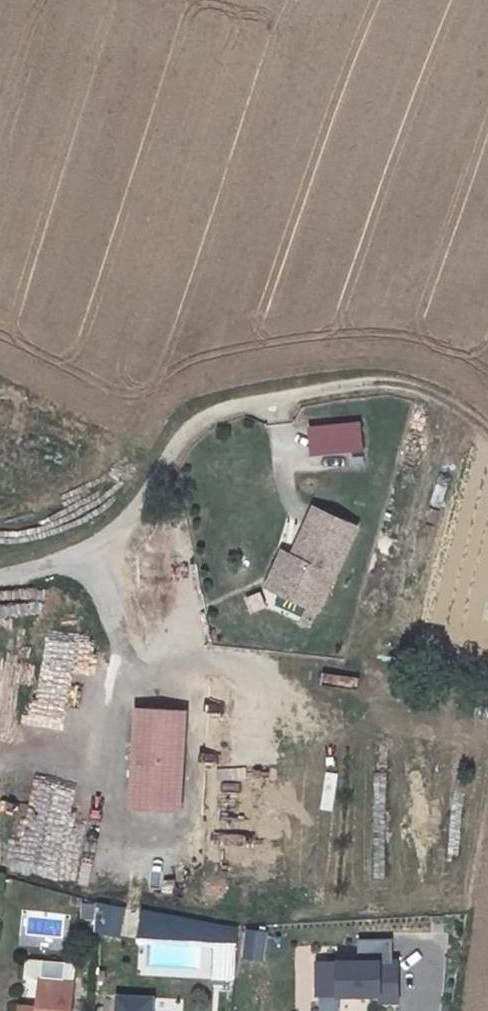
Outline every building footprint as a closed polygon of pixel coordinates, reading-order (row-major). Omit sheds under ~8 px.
[(358,423),(307,428),(309,456),(360,451),(358,423)] [(319,610),(357,528),(314,508),(291,559),(276,590),(319,610)] [(276,590),(291,559),(279,553),(264,585),(276,590)] [(186,709),(136,708),(133,807),(183,809),(186,709)] [(44,827),(48,787),(25,784),(20,824),(44,827)] [(9,869),(26,866),(23,851),(7,854),(9,869)] [(87,930),(117,933),(119,903),(89,900),(87,930)] [(241,934),(143,915),(139,973),(232,982),(241,934)] [(248,931),(244,957),(261,960),(265,934),(248,931)] [(358,963),(315,965),(316,998),(379,995),(380,1003),(397,1002),(396,964),(391,964),(390,940),(358,941),(358,963)] [(71,989),(44,986),(40,1010),(69,1010),(71,989)] [(116,995),(115,1010),(151,1010),(152,997),(116,995)]
